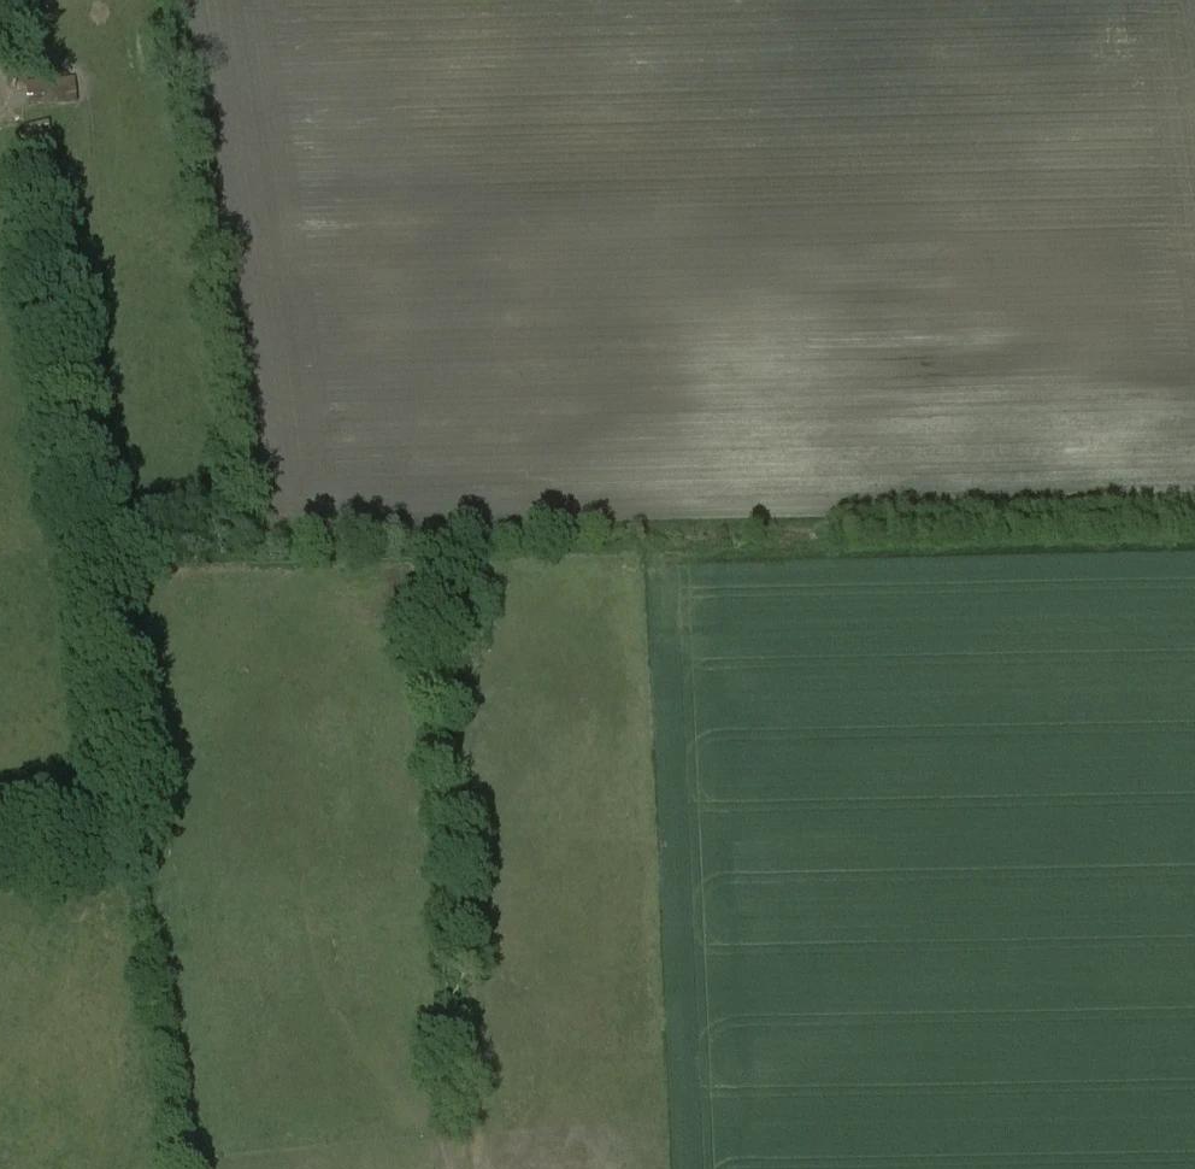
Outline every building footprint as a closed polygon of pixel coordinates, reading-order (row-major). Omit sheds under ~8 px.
[(75,75),(29,79),(31,97),(77,93),(75,75)]
